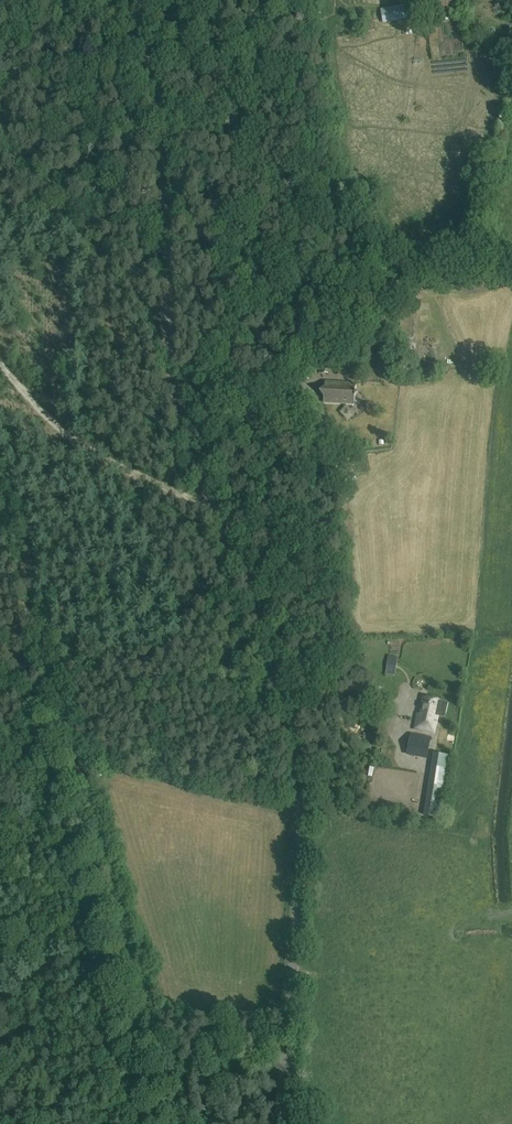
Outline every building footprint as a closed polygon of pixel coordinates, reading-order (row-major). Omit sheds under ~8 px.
[(503,3),(496,6),(499,13),(506,10),(503,3)] [(383,22),(413,17),(411,6),(380,11),(383,22)] [(482,290),(482,283),(467,283),(467,291),(482,290)] [(410,345),(406,345),(405,352),(417,352),(417,337),(410,337),(410,345)] [(328,374),(329,353),(320,353),(319,373),(328,374)] [(308,379),(310,367),(302,366),(300,378),(308,379)] [(355,405),(355,404),(355,397),(358,395),(355,392),(356,384),(325,382),(325,388),(320,392),(324,397),(324,403),(355,405)] [(322,419),(314,419),(314,438),(322,438),(322,419)] [(434,733),(440,701),(421,697),(418,713),(417,713),(414,729),(434,733)] [(430,738),(412,734),(407,758),(425,762),(430,738)] [(432,768),(429,792),(425,815),(444,820),(446,805),(444,805),(452,757),(434,754),(432,768)]
